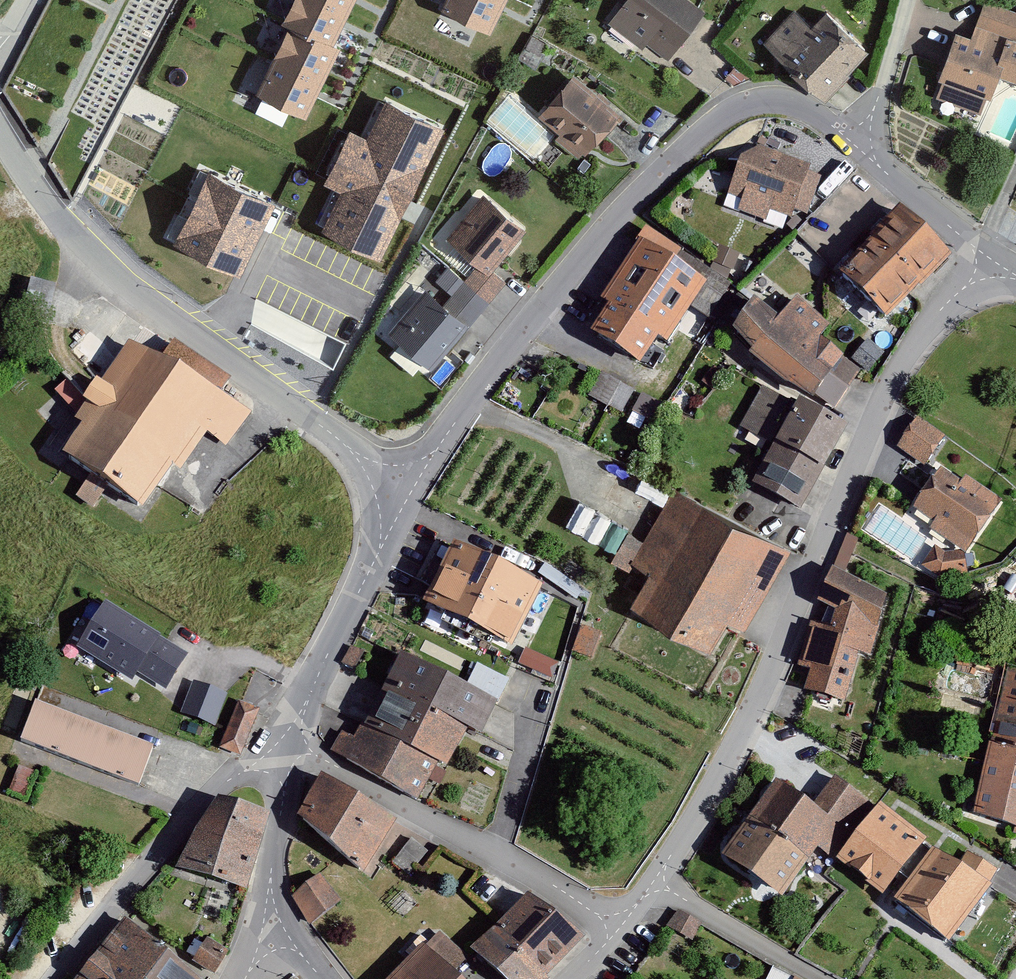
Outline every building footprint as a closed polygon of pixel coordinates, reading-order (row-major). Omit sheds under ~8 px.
[(282,25),(289,29),(256,97),(306,121),(341,50),(334,47),(357,0),(294,0),(282,25)] [(442,11),(490,35),(507,0),(447,0),(442,11)] [(686,0),(626,0),(607,24),(663,67),(704,14),(686,0)] [(985,0),(970,40),(956,35),(938,83),(991,102),(999,79),(1013,84),(1015,77),(1015,12),(985,0)] [(870,47),(828,9),(811,28),(786,5),(756,38),(823,99),(870,47)] [(624,115),(575,75),(539,118),(562,137),(557,143),(582,164),(624,115)] [(442,131),(387,105),(369,142),(350,132),(324,185),(342,193),(323,233),(380,260),(442,131)] [(761,144),(742,155),(728,191),(743,197),(739,207),(763,216),(767,207),(790,215),(810,163),(761,144)] [(268,206),(209,177),(176,246),(234,274),(268,206)] [(525,225),(482,191),(448,234),(478,258),(490,268),(525,225)] [(949,257),(902,213),(840,279),(886,323),(949,257)] [(708,291),(639,247),(599,307),(613,316),(596,341),(640,369),(656,345),(668,352),(708,291)] [(490,268),(478,258),(463,277),(487,297),(502,278),(490,268)] [(487,297),(463,277),(447,265),(438,277),(456,292),(445,305),(422,287),(387,330),(432,366),(487,297)] [(781,322),(755,306),(733,341),(752,360),(748,365),(788,394),(814,410),(823,400),(832,406),(861,372),(821,342),(830,330),(797,302),(781,322)] [(313,324),(304,342),(336,358),(345,340),(313,324)] [(868,341),(852,359),(868,374),(884,356),(868,341)] [(233,384),(174,345),(160,367),(129,346),(75,426),(84,433),(63,464),(143,518),(173,474),(180,479),(208,438),(226,450),(249,416),(223,398),(233,384)] [(623,412),(636,389),(601,370),(589,393),(623,412)] [(792,406),(762,389),(739,428),(770,445),(792,406)] [(848,435),(799,409),(755,489),(803,515),(848,435)] [(895,446),(926,463),(944,430),(913,413),(895,446)] [(960,483),(941,470),(912,512),(932,526),(928,532),(958,553),(963,556),(966,558),(1004,504),(965,477),(960,483)] [(785,547),(675,483),(643,540),(628,531),(614,554),(644,571),(628,598),(709,644),(726,615),(741,624),(785,547)] [(847,568),(859,536),(848,532),(836,564),(847,568)] [(541,592),(452,547),(422,606),(511,651),(541,592)] [(945,555),(935,548),(921,569),(938,581),(967,576),(963,556),(958,553),(945,555)] [(886,598),(833,573),(817,605),(835,614),(830,632),(811,624),(797,668),(810,672),(804,692),(845,703),(856,658),(869,657),(886,598)] [(190,657),(106,605),(77,652),(134,687),(140,678),(167,694),(190,657)] [(599,634),(580,629),(572,656),(592,661),(599,634)] [(465,683),(400,649),(362,722),(436,761),(446,765),(467,723),(484,731),(500,700),(465,683)] [(551,660),(521,649),(515,664),(546,675),(551,660)] [(476,662),(465,683),(500,700),(510,680),(476,662)] [(1007,666),(992,730),(1015,735),(1015,668),(1007,666)] [(228,697),(194,684),(182,716),(216,729),(228,697)] [(35,699),(19,742),(141,788),(157,745),(35,699)] [(257,708),(235,700),(218,746),(240,754),(257,708)] [(418,795),(436,761),(362,722),(354,738),(339,731),(330,749),(418,795)] [(992,730),(973,822),(1015,832),(1015,735),(992,730)] [(777,777),(718,853),(782,903),(863,799),(833,776),(812,803),(777,777)] [(321,778),(299,820),(372,876),(398,827),(321,778)] [(924,837),(878,800),(833,855),(879,892),(924,837)] [(267,822),(220,806),(171,875),(241,901),(267,822)] [(425,853),(407,839),(391,861),(409,874),(425,853)] [(991,887),(935,845),(894,901),(949,942),(991,887)] [(290,900),(309,923),(338,901),(319,876),(290,900)] [(472,956),(497,978),(544,978),(580,941),(531,894),(472,956)] [(692,940),(703,923),(678,907),(667,924),(692,940)] [(120,913),(71,978),(208,978),(209,978),(120,913)] [(438,930),(426,943),(452,968),(465,955),(438,930)] [(204,936),(193,956),(216,970),(228,950),(204,936)] [(387,978),(463,978),(452,968),(426,943),(387,978)]
